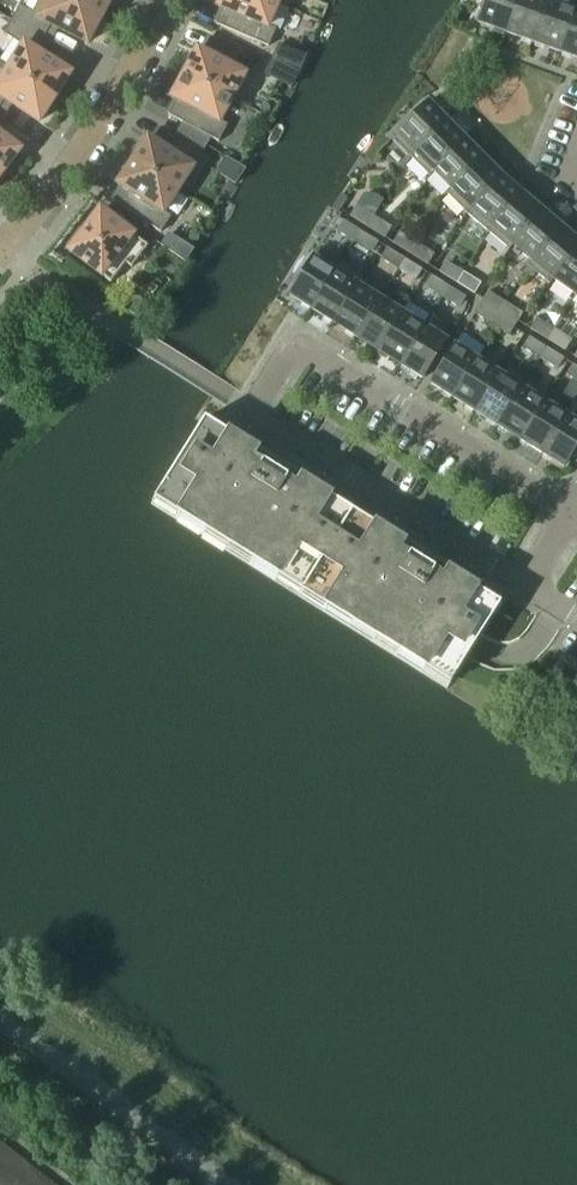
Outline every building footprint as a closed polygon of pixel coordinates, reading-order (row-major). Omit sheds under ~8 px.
[(64,0),(38,0),(31,13),(18,6),(11,20),(42,39),(50,25),(86,44),(91,35),(94,36),(102,20),(64,0)] [(102,20),(111,4),(108,2),(109,0),(64,0),(102,20)] [(271,0),(220,0),(218,7),(222,9),(215,24),(268,47),(275,29),(267,26),(276,4),(285,7),(285,6),(271,0)] [(478,10),(481,11),(477,23),(505,33),(517,0),(482,0),(478,10)] [(547,0),(517,0),(505,33),(532,43),(548,0),(547,0)] [(576,4),(574,9),(548,0),(532,43),(559,53),(576,4)] [(576,59),(576,5),(576,4),(559,53),(576,59)] [(42,39),(11,20),(3,33),(22,46),(8,69),(56,100),(66,84),(64,82),(69,74),(34,52),(42,39)] [(259,64),(209,37),(201,52),(197,50),(191,61),(188,59),(181,73),(230,99),(242,76),(250,81),(259,64)] [(287,50),(282,63),(297,69),(303,57),(287,50)] [(8,69),(0,81),(0,106),(4,100),(38,122),(44,113),(47,115),(56,100),(8,69)] [(179,130),(206,146),(211,138),(218,142),(227,125),(218,121),(230,99),(181,73),(175,85),(177,87),(171,98),(175,100),(167,115),(183,123),(179,130)] [(447,122),(428,103),(418,112),(416,109),(402,123),(404,125),(391,139),(410,158),(447,122)] [(465,140),(447,122),(410,158),(428,176),(465,140)] [(179,130),(175,137),(160,127),(151,142),(147,139),(140,149),(138,148),(130,160),(176,191),(190,169),(198,174),(208,159),(201,154),(206,146),(179,130)] [(4,175),(15,160),(13,158),(19,150),(0,136),(0,172),(4,175)] [(483,158),(465,140),(428,176),(429,177),(433,173),(450,190),(446,194),(447,195),(483,158)] [(501,177),(483,158),(447,195),(466,214),(501,177)] [(176,191),(130,160),(122,173),(124,174),(117,184),(121,187),(112,201),(160,233),(170,217),(162,212),(176,191)] [(521,194),(501,177),(466,214),(488,233),(521,194)] [(541,210),(521,194),(488,233),(508,249),(541,210)] [(373,217),(359,207),(352,218),(367,227),(373,217)] [(110,283),(124,264),(131,268),(147,246),(99,210),(82,233),(79,230),(67,246),(71,248),(68,251),(110,283)] [(560,227),(541,210),(508,249),(508,250),(512,246),(530,261),(527,266),(560,227)] [(367,227),(381,236),(388,226),(373,217),(367,227)] [(360,232),(345,223),(339,233),(353,242),(360,232)] [(560,227),(527,266),(549,284),(552,280),(576,248),(576,241),(560,227)] [(194,244),(174,230),(164,245),(184,259),(194,244)] [(375,241),(360,232),(353,242),(368,251),(375,241)] [(395,245),(409,254),(416,243),(401,234),(395,245)] [(409,254),(424,263),(431,253),(416,243),(409,254)] [(552,280),(575,296),(576,293),(576,248),(552,280)] [(404,259),(389,250),(383,260),(397,270),(404,259)] [(335,271),(312,257),(305,268),(302,266),(292,283),(295,285),(288,296),(311,310),(335,271)] [(419,268),(404,259),(397,270),(412,279),(419,268)] [(463,273),(448,263),(441,274),(456,283),(463,273)] [(335,271),(311,310),(333,324),(357,285),(362,277),(340,264),(335,271)] [(456,283),(471,292),(477,282),(463,273),(456,283)] [(448,287),(433,277),(427,288),(441,297),(448,287)] [(379,299),(357,285),(333,324),(355,337),(379,299)] [(463,296),(448,287),(441,297),(456,306),(463,296)] [(505,303),(490,293),(483,304),(498,314),(505,303)] [(401,313),(379,299),(355,337),(377,351),(401,313)] [(150,307),(139,300),(130,313),(141,320),(150,307)] [(512,323),(519,312),(505,303),(498,314),(512,323)] [(498,314),(483,304),(476,315),(491,324),(498,314)] [(423,326),(401,313),(377,351),(399,365),(423,326)] [(512,323),(498,314),(491,324),(506,334),(512,323)] [(553,329),(539,320),(532,331),(547,340),(553,329)] [(73,334),(61,326),(54,338),(66,346),(73,334)] [(446,341),(423,326),(399,365),(422,379),(446,341)] [(547,340),(561,349),(568,339),(553,329),(547,340)] [(545,348),(531,338),(524,349),(539,358),(545,348)] [(477,360),(454,346),(430,384),(453,398),(477,360)] [(560,357),(545,348),(539,358),(553,367),(560,357)] [(499,374),(477,360),(453,398),(475,412),(499,374)] [(575,366),(568,376),(576,382),(576,367),(575,366)] [(521,387),(499,374),(475,412),(496,426),(521,387)] [(543,401),(521,387),(496,426),(518,440),(543,401)] [(564,415),(543,401),(518,440),(540,453),(564,415)] [(570,457),(573,458),(576,452),(576,423),(564,415),(540,453),(563,468),(570,457)] [(500,604),(204,419),(150,504),(447,689),(465,660),(473,646),(500,604)] [(501,529),(513,537),(520,525),(508,517),(501,529)] [(0,1144),(0,1184),(51,1184),(0,1144)]
